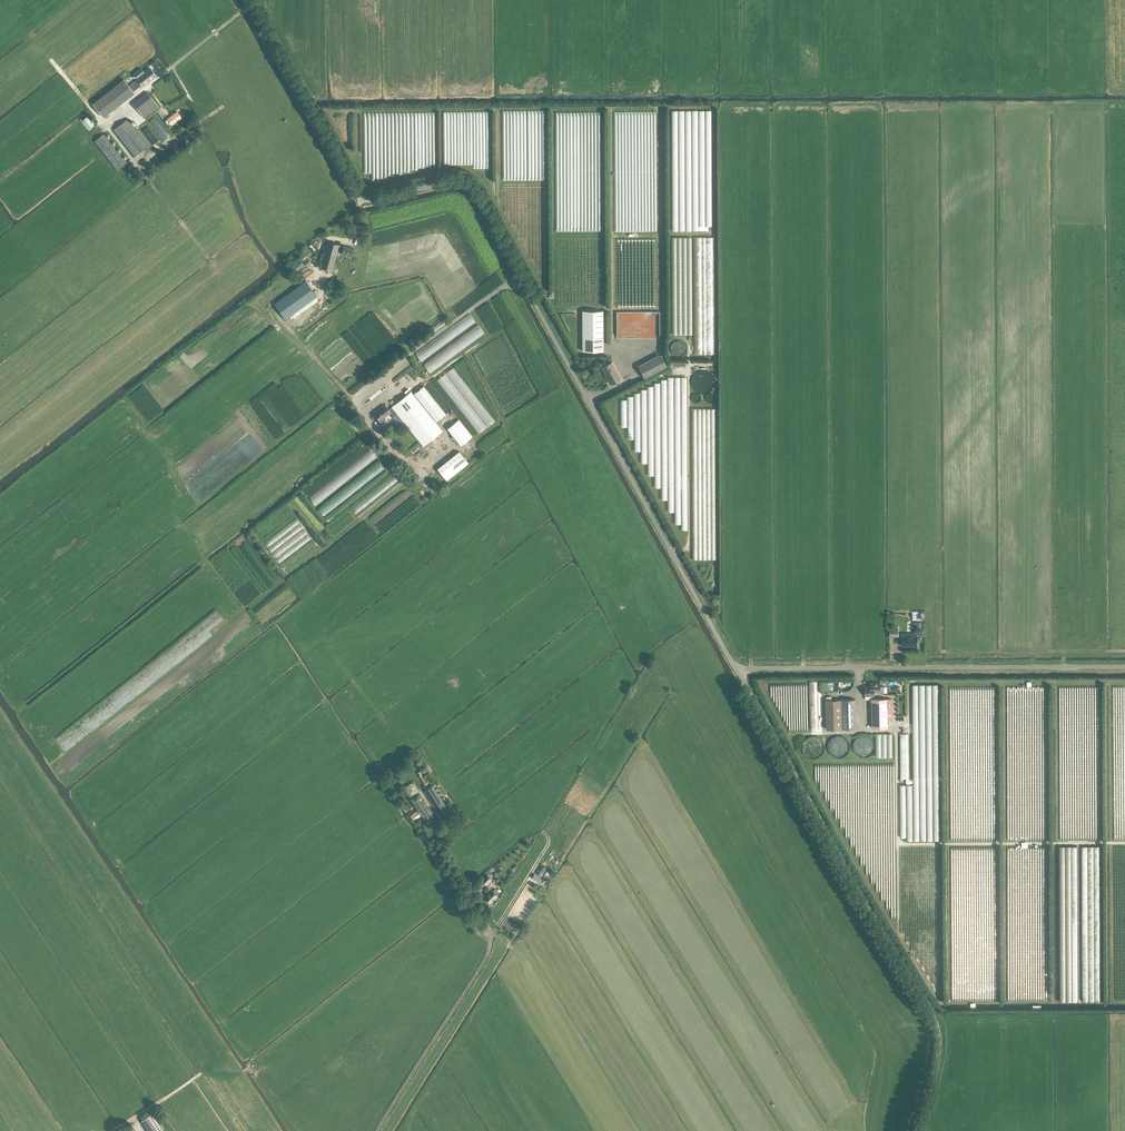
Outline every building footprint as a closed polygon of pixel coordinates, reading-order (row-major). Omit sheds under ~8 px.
[(143,87),(157,76),(151,68),(145,73),(141,69),(134,74),(138,78),(137,79),(138,80),(142,85),(143,87)] [(134,92),(142,85),(138,80),(130,86),(124,80),(93,104),(104,118),(135,93),(134,92)] [(145,118),(159,107),(148,92),(133,103),(145,118)] [(712,110),(693,110),(693,115),(698,115),(698,132),(701,132),(701,134),(706,134),(706,138),(710,138),(710,134),(711,134),(712,110)] [(168,119),(165,121),(168,124),(170,122),(172,125),(182,118),(177,112),(168,119)] [(135,156),(149,145),(128,119),(114,130),(135,156)] [(127,162),(105,133),(95,141),(117,170),(127,162)] [(673,187),(673,230),(709,230),(709,226),(712,226),(712,191),(710,194),(710,189),(708,188),(711,186),(707,186),(707,193),(703,193),(701,191),(701,186),(698,186),(698,198),(696,194),(693,194),(693,204),(690,194),(686,194),(686,206),(681,189),(682,189),(679,186),(679,190),(675,185),(673,187)] [(714,246),(714,237),(696,237),(696,240),(704,240),(704,246),(714,246)] [(352,257),(354,249),(344,247),(340,246),(340,245),(328,242),(321,267),(333,270),(338,251),(343,252),(342,254),(352,257)] [(305,263),(315,254),(309,247),(299,256),(305,263)] [(292,262),(298,269),(304,264),(298,257),(292,262)] [(265,293),(273,303),(290,289),(283,279),(265,293)] [(274,304),(286,318),(316,293),(304,279),(274,304)] [(598,345),(603,345),(603,311),(583,311),(583,351),(598,350),(598,345)] [(480,326),(424,363),(430,372),(485,335),(480,326)] [(695,352),(698,353),(714,353),(714,338),(712,338),(710,343),(710,338),(704,336),(707,336),(707,331),(706,331),(704,336),(704,337),(704,341),(702,341),(702,345),(700,348),(697,348),(696,335),(695,334),(695,352)] [(665,367),(659,356),(639,366),(645,378),(665,367)] [(611,384),(621,379),(612,362),(602,368),(611,384)] [(456,367),(437,379),(450,398),(447,400),(461,420),(467,416),(478,432),(495,421),(493,419),(491,421),(488,417),(489,416),(488,415),(489,414),(456,367)] [(688,529),(688,376),(668,376),(668,379),(661,379),(661,382),(657,382),(634,394),(634,396),(628,396),(628,399),(621,399),(621,426),(628,426),(628,438),(635,438),(635,450),(641,450),(642,463),(648,463),(648,475),(655,475),(655,487),(662,487),(662,499),(668,499),(668,511),(675,511),(675,523),(682,523),(682,530),(688,529)] [(427,409),(436,402),(424,387),(415,394),(427,409)] [(423,446),(442,431),(411,392),(392,407),(393,407),(389,410),(385,405),(375,414),(380,421),(391,412),(394,416),(397,413),(423,446)] [(693,408),(692,559),(714,559),(714,544),(712,545),(709,537),(709,545),(706,545),(706,530),(702,530),(702,522),(699,522),(700,524),(699,525),(695,520),(696,431),(698,431),(698,428),(702,434),(702,430),(705,430),(705,421),(708,427),(710,427),(710,421),(713,421),(715,428),(715,408),(693,408)] [(461,446),(473,437),(459,420),(448,428),(461,446)] [(372,449),(310,496),(316,504),(378,457),(372,449)] [(459,451),(438,469),(447,480),(468,463),(459,451)] [(324,514),(385,469),(381,464),(320,510),(324,514)] [(268,547),(280,562),(312,539),(301,523),(268,547)] [(902,637),(902,646),(917,646),(917,637),(902,637)] [(871,687),(865,688),(866,696),(872,695),(872,698),(874,698),(874,695),(875,695),(875,692),(879,691),(879,694),(884,694),(884,686),(881,687),(881,683),(871,684),(871,687)] [(939,684),(913,684),(913,784),(900,784),(900,837),(907,837),(907,840),(940,840),(939,684)] [(856,728),(856,699),(826,700),(827,728),(856,728)] [(873,728),(888,728),(887,699),(872,699),(873,728)] [(893,733),(876,733),(876,757),(893,757),(893,733)] [(424,785),(429,782),(423,773),(419,776),(424,785)] [(410,799),(420,792),(413,782),(403,788),(410,799)] [(440,816),(449,810),(433,786),(424,792),(440,816)] [(427,824),(436,818),(421,794),(411,800),(418,810),(416,811),(417,812),(411,816),(414,820),(421,815),(427,824)] [(1059,908),(1061,1001),(1081,1000),(1081,1001),(1102,1000),(1100,920),(1093,922),(1092,917),(1097,915),(1097,917),(1100,919),(1100,887),(1098,883),(1096,887),(1096,876),(1079,868),(1079,845),(1059,846),(1060,888),(1064,880),(1066,885),(1068,884),(1069,892),(1071,887),(1072,915),(1069,915),(1069,913),(1063,923),(1059,908)] [(538,881),(540,877),(539,877),(541,873),(538,871),(536,875),(534,874),(532,878),(538,881)] [(491,879),(487,874),(481,880),(486,884),(491,879)] [(499,897),(497,895),(500,892),(496,888),(493,891),(492,890),(491,890),(489,888),(487,891),(489,893),(485,897),(491,902),(495,898),(497,900),(499,897)] [(142,1120),(149,1130),(158,1130),(163,1127),(154,1112),(142,1120)]
